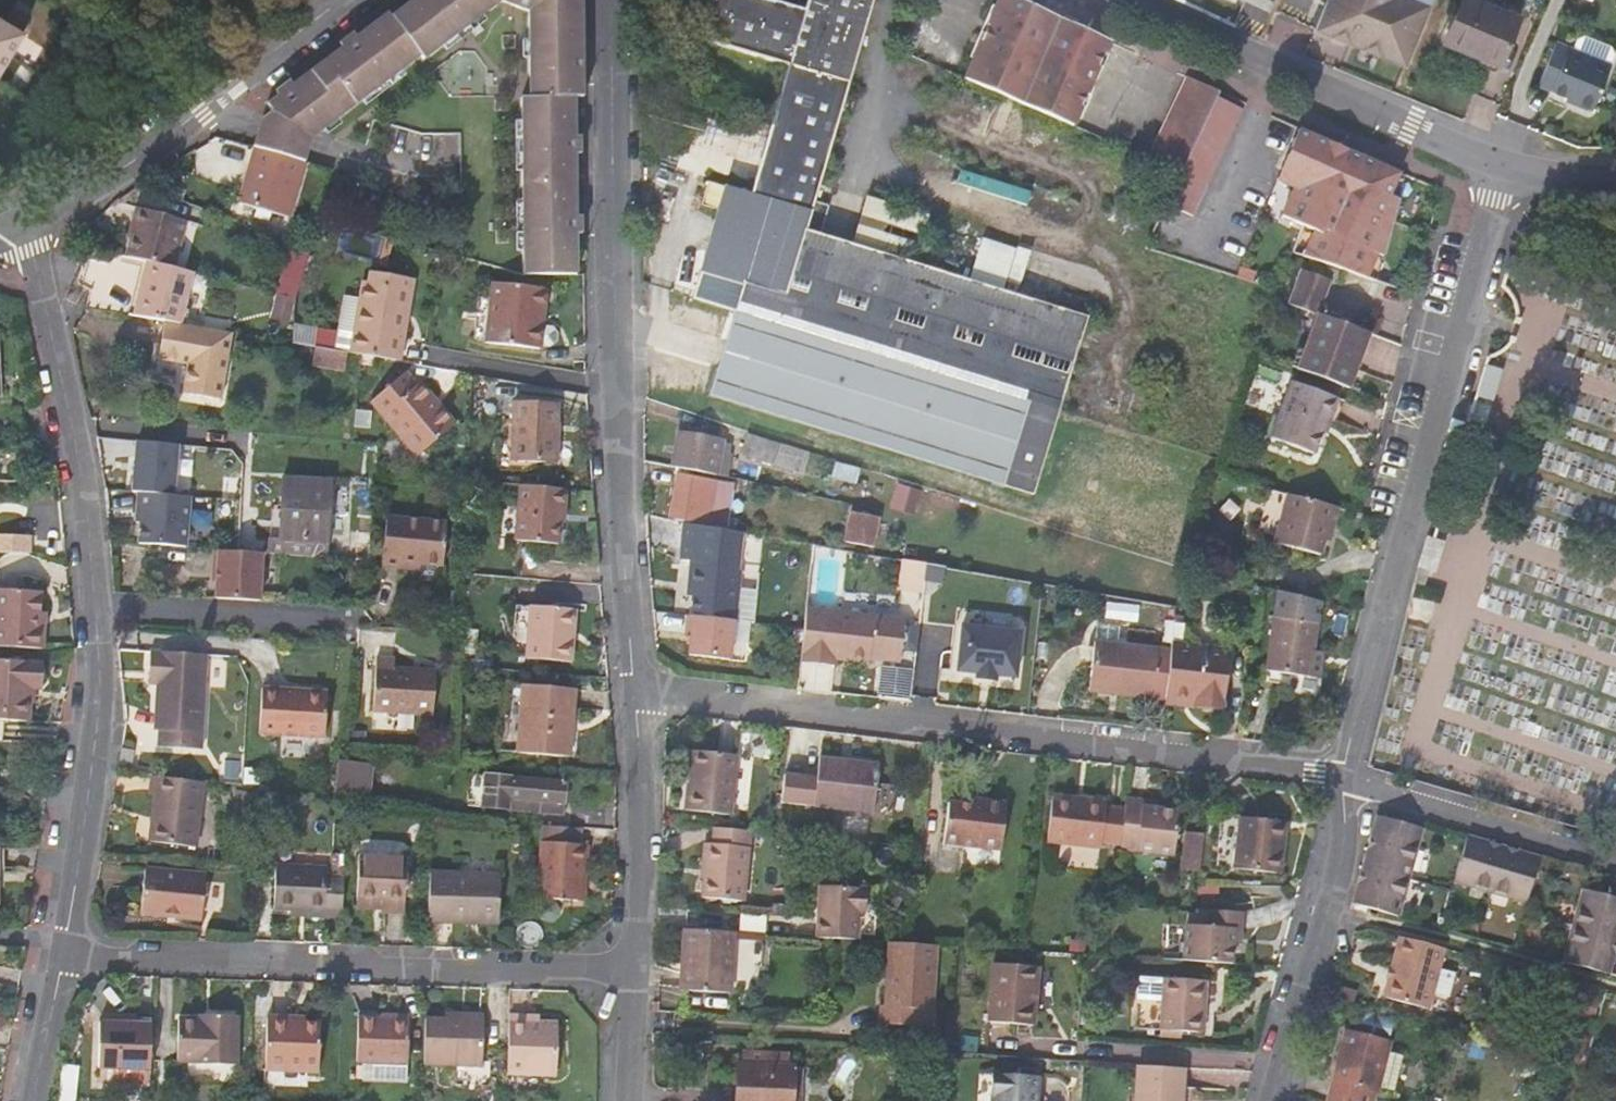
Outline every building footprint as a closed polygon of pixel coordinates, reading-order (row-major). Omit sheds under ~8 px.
[(574,274),(575,147),(576,100),(584,100),(584,93),(584,0),(418,0),(391,21),(387,17),(362,36),(267,108),(272,116),(261,124),(258,133),(253,147),(306,163),(310,151),(312,142),(420,60),(423,63),(462,33),(462,141),(462,147),(463,259),(519,275),(574,274)] [(803,9),(770,0),(712,0),(701,37),(849,81),(866,24),(873,0),(806,0),(803,9)] [(1018,0),(1002,0),(968,81),(1075,128),(1111,43),(1018,0)] [(1273,13),(1278,0),(1242,0),(1273,13)] [(1405,65),(1431,0),(1327,0),(1315,30),(1405,65)] [(1517,17),(1476,0),(1462,0),(1445,41),(1499,64),(1517,17)] [(27,48),(0,29),(0,86),(27,48)] [(849,81),(701,37),(700,41),(788,67),(771,126),(772,126),(831,143),(834,136),(844,101),(849,81)] [(1592,109),(1610,64),(1555,42),(1538,83),(1575,99),(1574,102),(1592,109)] [(1219,92),(1191,79),(1154,161),(1182,173),(1217,98),(1219,92)] [(1217,98),(1182,173),(1168,205),(1195,218),(1244,110),(1217,98)] [(772,126),(771,126),(750,196),(707,184),(701,205),(717,209),(698,274),(700,274),(693,295),(761,319),(780,325),(792,282),(801,250),(813,208),(819,185),(831,143),(772,126)] [(1305,256),(1368,278),(1375,258),(1383,261),(1398,203),(1388,199),(1399,175),(1300,129),(1273,177),(1289,188),(1279,217),(1302,225),(1315,230),(1305,256)] [(306,163),(257,148),(244,197),(245,197),(287,210),(293,212),(306,163)] [(1405,177),(1399,175),(1388,199),(1398,203),(1405,177)] [(287,210),(245,197),(244,197),(241,204),(291,218),(293,212),(287,210)] [(176,218),(140,208),(131,237),(134,238),(128,258),(144,262),(162,267),(176,218)] [(1101,324),(1023,301),(927,273),(869,255),(835,246),(842,218),(813,208),(801,250),(792,282),(780,325),(1074,414),(1082,385),(1101,324)] [(882,208),(869,255),(927,273),(939,225),(882,208)] [(1315,230),(1302,225),(1292,251),(1305,256),(1315,230)] [(984,236),(972,276),(1020,291),(1033,251),(984,236)] [(300,283),(304,269),(308,255),(288,250),(285,264),(282,278),(300,283)] [(1383,261),(1375,258),(1368,278),(1378,282),(1383,261)] [(180,325),(189,274),(162,267),(144,262),(134,317),(140,318),(180,325)] [(1290,308),(1318,319),(1319,315),(1332,282),(1305,272),(1290,308)] [(362,356),(404,363),(414,282),(371,276),(370,288),(362,287),(361,298),(346,297),(341,336),(294,328),(293,344),(319,349),(320,349),(339,352),(362,356)] [(282,278),(278,295),(296,299),(300,283),(282,278)] [(558,328),(545,326),(537,324),(540,289),(495,284),(487,343),(543,349),(543,346),(555,348),(561,342),(562,334),(558,328)] [(549,291),(540,289),(537,324),(545,326),(549,291)] [(296,299),(278,295),(271,320),(294,325),(296,299)] [(1049,499),(1074,414),(780,325),(761,319),(693,295),(692,300),(733,313),(708,395),(1049,499)] [(1351,390),(1369,340),(1372,335),(1319,315),(1318,319),(1317,322),(1298,370),(1325,380),(1345,387),(1351,390)] [(180,325),(140,318),(135,356),(164,362),(160,392),(204,399),(217,331),(180,325)] [(343,369),(346,354),(320,349),(319,349),(316,365),(343,369)] [(1492,358),(1476,354),(1467,385),(1483,389),(1492,358)] [(455,425),(439,406),(436,410),(407,375),(374,403),(419,456),(455,425)] [(1335,420),(1345,387),(1325,380),(1320,392),(1293,382),(1273,439),(1317,455),(1325,430),(1329,418),(1335,420)] [(558,467),(560,407),(518,406),(516,465),(558,467)] [(1330,432),(1335,420),(1329,418),(1325,430),(1330,432)] [(670,468),(726,481),(732,456),(729,454),(731,446),(722,445),(723,442),(678,431),(670,468)] [(748,437),(742,458),(773,469),(773,467),(800,475),(806,455),(748,437)] [(134,439),(132,490),(178,492),(180,441),(134,439)] [(268,549),(325,554),(330,480),(286,476),(281,537),(269,537),(268,549)] [(677,520),(716,527),(718,514),(709,511),(713,482),(684,477),(677,520)] [(567,487),(522,484),(519,541),(564,543),(567,487)] [(191,544),(193,493),(138,492),(136,543),(191,544)] [(1327,529),(1333,532),(1339,508),(1288,495),(1276,543),(1320,554),(1324,541),(1327,529)] [(849,515),(842,543),(872,549),(877,521),(849,515)] [(384,570),(404,571),(404,564),(424,565),(445,567),(448,523),(388,518),(384,570)] [(1330,542),(1333,532),(1327,529),(1324,541),(1330,542)] [(369,557),(372,531),(357,530),(354,556),(369,557)] [(0,536),(0,555),(22,556),(23,537),(0,536)] [(263,549),(216,545),(214,579),(217,579),(216,599),(260,601),(263,549)] [(923,594),(927,564),(903,560),(899,591),(923,594)] [(423,572),(424,565),(404,564),(404,571),(423,572)] [(692,564),(690,582),(696,582),(695,590),(693,615),(736,620),(741,569),(692,564)] [(946,567),(927,564),(923,594),(942,596),(946,567)] [(741,569),(736,620),(753,622),(758,571),(741,569)] [(43,632),(37,631),(39,613),(39,593),(0,591),(0,648),(42,650),(43,632)] [(1274,618),(1268,670),(1311,677),(1311,676),(1322,678),(1325,651),(1315,649),(1321,602),(1278,592),(1274,618)] [(518,608),(515,649),(518,649),(518,659),(528,659),(528,661),(574,663),(578,612),(518,608)] [(905,620),(807,610),(805,628),(801,664),(835,667),(835,661),(869,665),(870,661),(900,664),(905,620)] [(736,620),(693,615),(689,615),(687,631),(693,632),(690,655),(731,659),(736,620)] [(1015,633),(956,626),(950,672),(1010,679),(1015,633)] [(1165,701),(1165,705),(1224,712),(1230,654),(1221,653),(1223,631),(1182,627),(1180,649),(1171,647),(1171,655),(1165,701)] [(1090,693),(1165,701),(1171,655),(1120,649),(1121,633),(1097,630),(1090,693)] [(208,656),(151,653),(149,686),(157,687),(155,731),(159,731),(159,733),(159,738),(160,749),(203,752),(208,656)] [(227,687),(225,653),(209,654),(210,688),(227,687)] [(28,724),(29,691),(34,690),(35,662),(0,661),(0,723),(28,724)] [(375,716),(435,721),(438,677),(397,675),(397,664),(378,662),(375,716)] [(878,691),(911,697),(916,668),(883,663),(878,691)] [(1309,687),(1311,677),(1268,670),(1266,682),(1309,687)] [(510,686),(505,753),(570,756),(572,732),(568,732),(570,690),(510,686)] [(325,741),(329,696),(264,690),(260,736),(325,741)] [(691,754),(685,814),(730,818),(736,758),(691,754)] [(783,804),(816,808),(875,814),(880,766),(820,759),(818,780),(786,777),(783,804)] [(339,762),(336,795),(367,798),(370,764),(339,762)] [(161,777),(153,776),(151,791),(155,792),(148,842),(194,848),(203,792),(162,790),(161,777)] [(486,776),(483,808),(563,813),(566,783),(486,776)] [(203,792),(204,783),(161,777),(162,790),(203,792)] [(1055,796),(1050,842),(1104,848),(1104,846),(1121,848),(1125,815),(1108,813),(1109,802),(1055,796)] [(1121,848),(1121,850),(1175,857),(1181,813),(1157,811),(1144,809),(1145,803),(1127,801),(1125,815),(1121,848)] [(944,844),(1000,851),(1004,804),(979,802),(979,807),(948,805),(944,844)] [(1422,830),(1375,817),(1353,904),(1398,917),(1422,830)] [(1244,818),(1238,868),(1279,872),(1282,844),(1286,844),(1289,822),(1244,818)] [(537,895),(575,897),(575,871),(583,871),(584,842),(574,841),(575,825),(541,823),(537,895)] [(744,906),(750,835),(715,832),(713,848),(708,848),(705,883),(703,902),(744,906)] [(1201,867),(1205,834),(1192,833),(1189,865),(1201,867)] [(1467,838),(1454,885),(1524,904),(1537,858),(1467,838)] [(406,861),(358,859),(356,902),(381,903),(381,910),(381,913),(403,914),(406,861)] [(342,918),(343,878),(325,878),(325,869),(277,867),(275,909),(323,912),(323,917),(342,918)] [(145,869),(141,917),(202,922),(206,875),(145,869)] [(582,898),(583,871),(575,871),(575,897),(582,898)] [(427,922),(469,923),(469,916),(499,918),(500,878),(428,876),(427,922)] [(834,940),(858,941),(861,890),(816,887),(813,938),(834,940)] [(1608,975),(1615,947),(1615,900),(1581,889),(1562,962),(1608,975)] [(381,903),(356,902),(356,909),(381,910),(381,903)] [(1229,964),(1230,943),(1232,929),(1237,929),(1238,912),(1206,911),(1205,928),(1184,927),(1182,961),(1229,964)] [(499,925),(499,918),(469,916),(469,923),(499,925)] [(731,933),(683,930),(679,992),(728,996),(731,933)] [(1445,949),(1403,937),(1386,996),(1428,1008),(1429,1007),(1438,1009),(1437,1011),(1444,1014),(1447,1012),(1449,1005),(1447,1004),(1455,974),(1439,969),(1445,949)] [(738,938),(737,981),(754,982),(756,939),(738,938)] [(1083,943),(1068,942),(1068,954),(1084,955),(1088,956),(1088,943),(1083,943)] [(909,945),(885,943),(882,1010),(876,1009),(875,1026),(927,1028),(932,946),(909,945)] [(992,966),(989,1023),(1035,1025),(1038,968),(992,966)] [(1093,975),(1083,975),(1082,988),(1092,989),(1093,975)] [(1140,1026),(1164,1028),(1166,978),(1143,976),(1140,1026)] [(1166,978),(1164,1028),(1185,1030),(1208,1032),(1209,980),(1166,978)] [(1597,1004),(1584,1001),(1580,1014),(1593,1018),(1597,1004)] [(379,1013),(358,1012),(358,1063),(360,1063),(360,1084),(405,1085),(406,1065),(408,1065),(408,1022),(385,1021),(379,1021),(379,1013)] [(238,1016),(215,1015),(215,1022),(200,1021),(200,1019),(178,1019),(176,1061),(198,1060),(198,1066),(236,1067),(238,1016)] [(425,1019),(424,1065),(480,1067),(483,1016),(466,1015),(466,1020),(425,1019)] [(1355,1016),(1352,1029),(1377,1035),(1380,1022),(1355,1016)] [(509,1017),(508,1075),(557,1076),(558,1025),(537,1025),(529,1025),(528,1018),(509,1017)] [(268,1020),(268,1071),(321,1072),(322,1025),(292,1024),(292,1020),(268,1020)] [(150,1068),(150,1025),(99,1023),(98,1067),(150,1068)] [(1184,1039),(1185,1030),(1164,1028),(1164,1038),(1184,1039)] [(1349,1029),(1341,1061),(1347,1063),(1342,1081),(1337,1100),(1375,1100),(1377,1091),(1381,1092),(1383,1082),(1399,1087),(1408,1054),(1392,1050),(1394,1040),(1377,1035),(1352,1029),(1349,1029)] [(978,1038),(961,1037),(958,1054),(977,1055),(978,1038)] [(737,1065),(734,1100),(789,1100),(791,1069),(787,1068),(788,1057),(743,1054),(742,1065),(737,1065)] [(908,1055),(894,1054),(892,1068),(907,1070),(908,1055)] [(1341,1061),(1331,1100),(1337,1100),(1347,1063),(1341,1061)] [(1536,1066),(1515,1061),(1511,1076),(1532,1082),(1536,1066)] [(1177,1097),(1182,1097),(1183,1068),(1138,1065),(1136,1100),(1177,1100),(1177,1097)] [(798,1069),(791,1069),(789,1100),(796,1100),(798,1069)] [(993,1075),(992,1100),(1038,1100),(1040,1078),(993,1075)]
